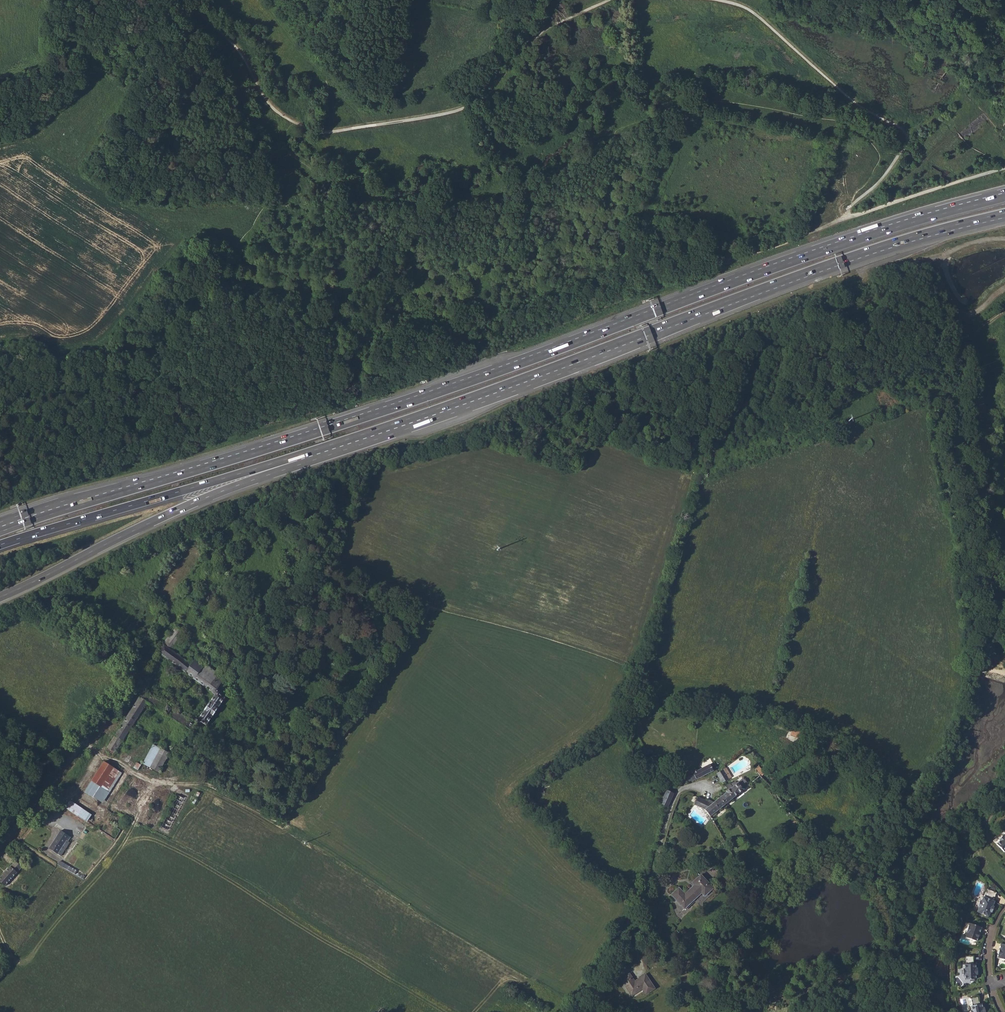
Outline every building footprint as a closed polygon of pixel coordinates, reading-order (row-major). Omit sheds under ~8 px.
[(201,722),(207,725),(225,697),(219,693),(220,691),(218,689),(225,678),(196,657),(191,664),(173,651),(186,633),(176,626),(164,644),(165,645),(159,653),(160,654),(215,694),(199,718),(197,718),(196,719),(195,721),(197,724),(199,724),(201,722)] [(107,750),(113,754),(114,752),(116,753),(147,702),(151,696),(143,690),(108,747),(108,748),(107,750)] [(143,765),(161,772),(169,751),(152,744),(143,765)] [(86,791),(103,802),(122,773),(105,762),(86,791)] [(700,769),(704,776),(714,770),(712,767),(715,766),(713,763),(700,769)] [(758,766),(755,769),(762,775),(765,772),(758,766)] [(717,773),(723,783),(732,777),(726,768),(717,773)] [(686,779),(689,782),(692,780),(693,782),(704,776),(700,769),(693,772),(694,774),(690,776),(686,779)] [(719,797),(725,805),(744,789),(741,786),(743,785),(740,781),(737,783),(735,781),(731,783),(725,786),(725,787),(727,790),(726,791),(726,792),(719,797)] [(661,803),(668,807),(674,793),(667,790),(661,803)] [(704,809),(710,817),(725,805),(719,797),(713,802),(708,800),(707,801),(699,797),(698,797),(694,805),(704,809)] [(66,807),(87,821),(92,814),(71,800),(66,807)] [(51,846),(59,851),(68,839),(69,840),(72,836),(62,829),(51,846)] [(1004,852),(1004,851),(1004,835),(1004,837),(1003,836),(998,840),(999,841),(996,844),(1004,852)] [(13,859),(15,861),(23,867),(25,864),(19,858),(18,859),(14,857),(13,859)] [(23,867),(15,861),(0,878),(0,881),(5,886),(23,867)] [(672,895),(685,908),(701,892),(705,896),(713,888),(701,875),(692,882),(695,885),(685,894),(679,888),(672,895)] [(988,917),(990,912),(992,906),(994,901),(993,901),(996,893),(987,889),(984,897),(983,897),(981,901),(980,901),(977,907),(979,907),(977,912),(988,917)] [(976,941),(981,927),(969,923),(964,937),(976,941)] [(1004,960),(1004,945),(1000,944),(997,958),(1004,960)] [(964,975),(964,980),(976,979),(975,974),(975,969),(975,964),(973,964),(973,956),(965,956),(965,964),(964,964),(964,969),(963,969),(963,975),(964,975)] [(621,979),(632,995),(642,988),(646,993),(654,988),(645,974),(634,981),(629,973),(621,979)] [(982,1008),(981,1003),(979,1004),(978,996),(970,998),(972,1006),(970,1006),(971,1011),(970,1011),(983,1011),(982,1008)]
